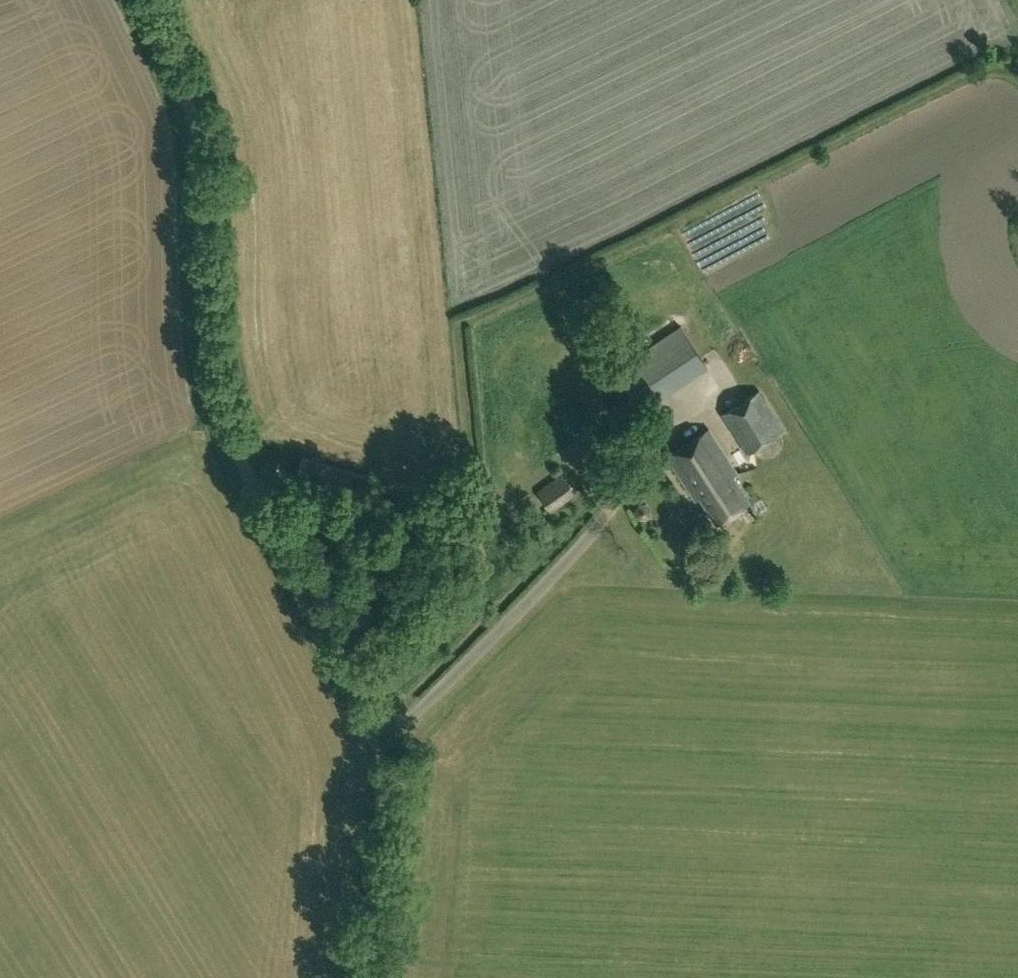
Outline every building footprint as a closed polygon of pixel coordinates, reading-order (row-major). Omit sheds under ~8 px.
[(635,402),(702,359),(681,325),(679,326),(614,369),(635,402)] [(721,414),(746,454),(784,430),(759,390),(721,414)] [(701,498),(718,524),(752,501),(734,475),(738,473),(709,430),(668,457),(697,501),(701,498)] [(562,473),(536,491),(551,511),(576,493),(562,473)]
